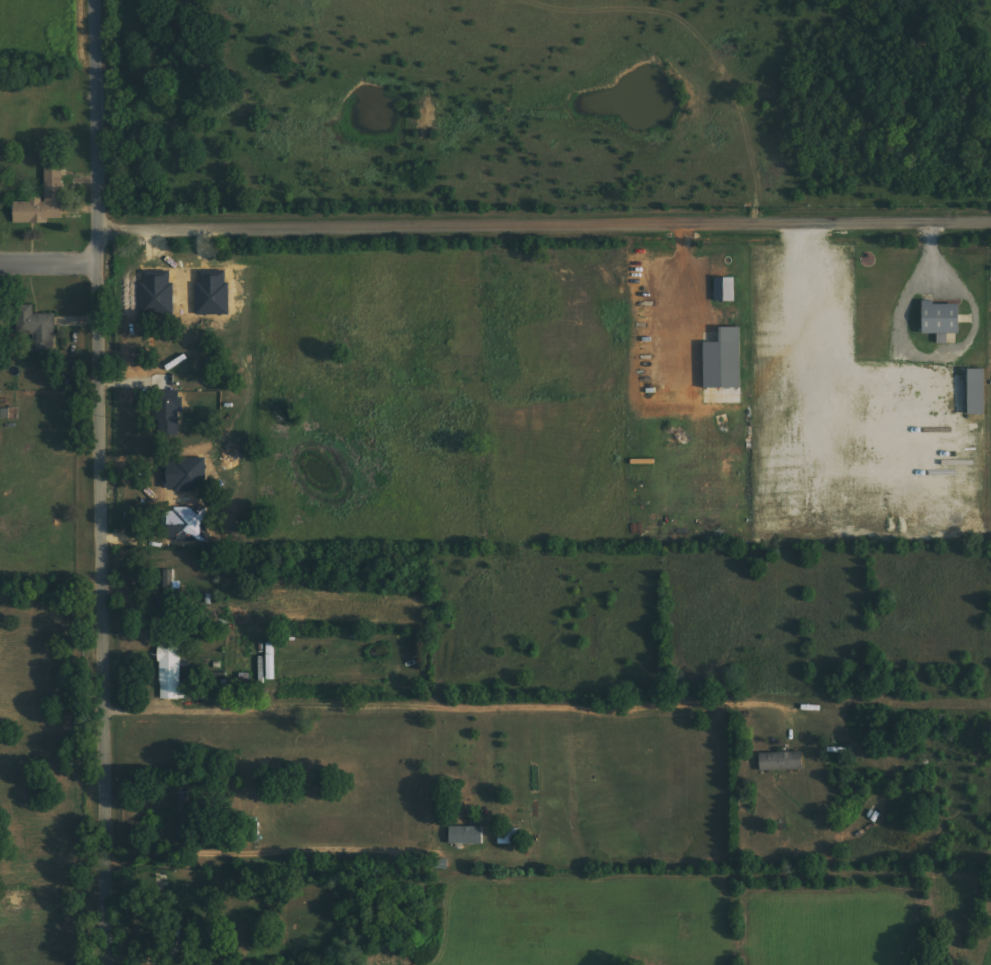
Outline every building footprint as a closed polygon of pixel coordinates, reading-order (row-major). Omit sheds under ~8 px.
[(15,223),(49,224),(49,219),(63,219),(64,164),(46,163),(45,198),(30,197),(30,202),(15,202),(15,223)] [(716,301),(736,301),(736,278),(716,278),(716,301)] [(939,344),(949,344),(949,334),(963,334),(962,304),(935,304),(935,300),(925,301),(926,334),(938,334),(939,344)] [(56,352),(56,314),(35,314),(35,306),(19,306),(19,334),(34,334),(34,352),(56,352)] [(706,342),(706,388),(743,388),(743,327),(722,327),(722,342),(706,342)] [(987,369),(971,369),(971,414),(987,414),(987,369)] [(180,435),(179,408),(182,408),(182,391),(156,391),(157,436),(180,435)] [(160,699),(191,700),(191,683),(181,683),(181,641),(160,641),(160,699)] [(269,680),(277,680),(276,643),(268,643),(269,680)] [(761,771),(804,770),(803,752),(761,753),(761,771)] [(191,792),(180,792),(180,818),(191,818),(191,792)] [(450,845),(484,844),(484,827),(450,827),(450,845)]
